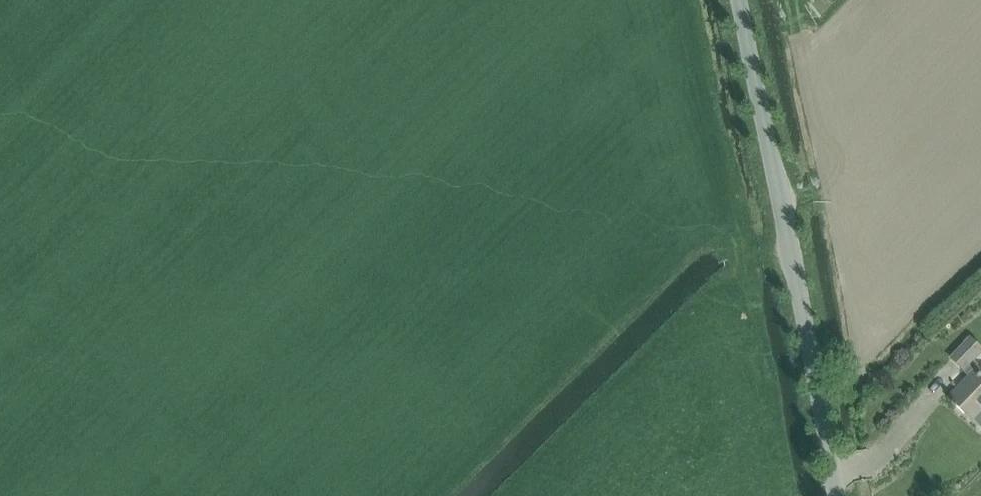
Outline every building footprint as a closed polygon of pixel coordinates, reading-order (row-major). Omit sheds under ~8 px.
[(971,339),(952,360),(970,377),(949,399),(972,422),(980,413),(980,369),(972,361),(980,352),(980,334),(979,332),(971,339)]
